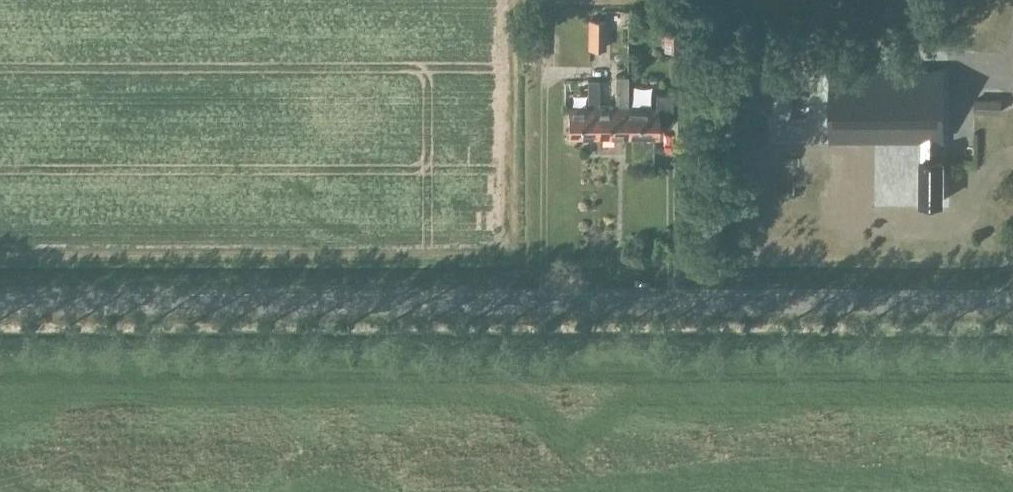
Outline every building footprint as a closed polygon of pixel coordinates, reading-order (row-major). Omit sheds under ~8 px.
[(606,49),(606,19),(588,19),(588,48),(606,49)] [(664,30),(664,50),(682,50),(682,29),(664,30)] [(642,83),(641,64),(628,64),(628,83),(642,83)] [(943,69),(830,69),(830,139),(921,139),(920,159),(939,159),(939,139),(943,139),(943,69)] [(627,106),(627,80),(627,75),(616,75),(616,106),(598,106),(598,137),(627,137),(627,106)] [(598,137),(598,106),(598,80),(587,80),(587,106),(569,106),(569,137),(598,137)] [(627,137),(657,137),(657,123),(672,123),(672,93),(656,93),(656,106),(627,106),(627,137)] [(1001,113),(1001,98),(974,98),(974,112),(1001,113)] [(943,159),(939,159),(920,159),(920,200),(943,200),(943,159)]
